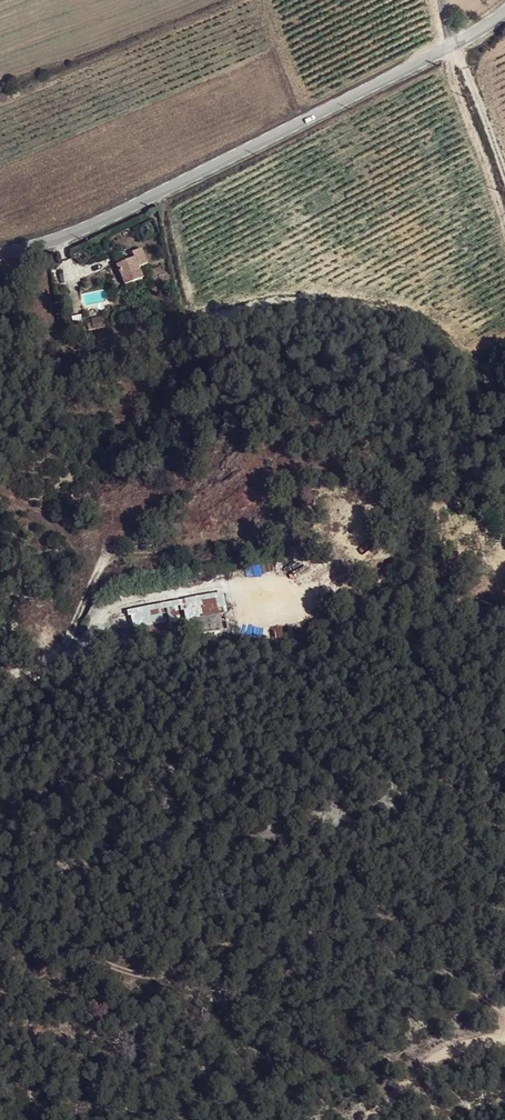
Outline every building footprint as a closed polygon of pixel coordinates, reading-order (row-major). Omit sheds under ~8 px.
[(131,251),(133,256),(115,263),(124,283),(143,276),(139,266),(147,263),(141,246),(131,251)] [(203,253),(195,255),(200,271),(208,268),(203,253)] [(203,281),(187,286),(188,289),(204,283),(203,281)] [(223,591),(117,611),(125,646),(175,637),(172,621),(226,611),(223,591)] [(226,611),(172,621),(175,637),(229,627),(226,611)]
